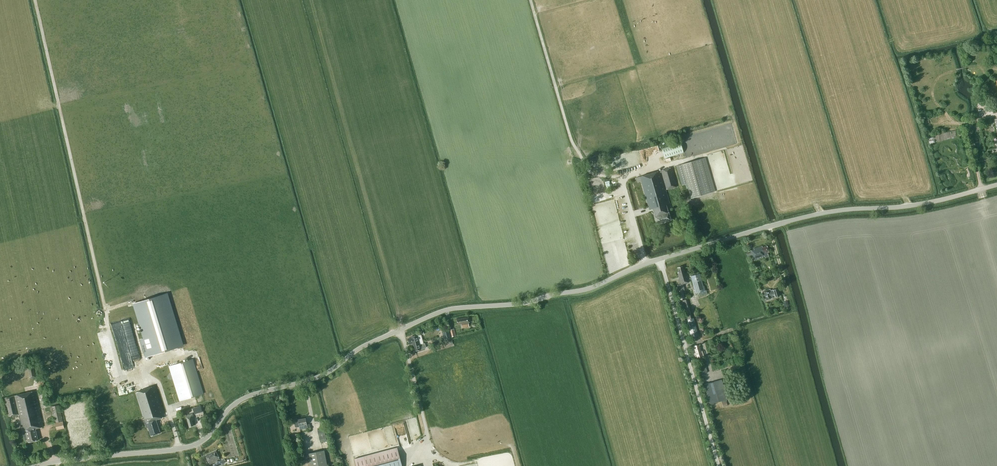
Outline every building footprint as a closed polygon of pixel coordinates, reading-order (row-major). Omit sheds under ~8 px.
[(684,152),(681,142),(662,148),(665,158),(684,152)] [(715,191),(705,157),(676,166),(682,185),(687,183),(691,198),(715,191)] [(679,187),(673,168),(663,170),(668,190),(679,187)] [(671,205),(662,171),(638,177),(639,181),(642,180),(650,210),(655,209),(657,216),(655,216),(657,224),(671,220),(669,213),(668,213),(666,206),(671,205)] [(769,251),(767,246),(762,247),(762,246),(755,248),(755,249),(751,250),(754,260),(765,257),(769,256),(768,251),(769,251)] [(679,292),(681,299),(685,297),(683,290),(685,289),(683,284),(689,282),(687,275),(686,272),(684,273),(682,265),(677,267),(679,271),(677,271),(681,284),(677,285),(679,292)] [(704,285),(700,273),(691,276),(697,298),(707,295),(704,285)] [(770,289),(763,291),(766,300),(773,298),(772,296),(775,295),(775,297),(780,295),(778,288),(771,290),(770,289)] [(184,346),(168,293),(133,304),(143,338),(140,339),(145,358),(184,346)] [(687,297),(685,297),(681,299),(686,320),(692,337),(698,335),(693,318),(687,297)] [(470,322),(469,317),(462,318),(461,319),(457,319),(458,324),(461,324),(462,328),(469,327),(468,323),(470,322)] [(451,338),(449,329),(442,331),(444,339),(451,338)] [(419,345),(416,335),(413,336),(413,338),(411,338),(410,338),(409,338),(409,339),(407,339),(409,344),(412,343),(414,350),(425,347),(424,343),(419,345)] [(696,353),(697,358),(703,356),(699,344),(694,346),(694,349),(692,350),(691,350),(692,354),(696,353)] [(204,393),(194,359),(169,366),(180,401),(204,393)] [(708,372),(705,363),(698,365),(701,374),(708,372)] [(39,376),(37,366),(28,368),(30,378),(39,376)] [(728,399),(722,379),(704,384),(710,404),(728,399)] [(154,386),(136,393),(144,417),(143,417),(145,424),(146,429),(148,428),(151,436),(160,433),(156,420),(164,417),(154,386)] [(23,424),(24,431),(26,431),(26,433),(24,434),(25,440),(28,440),(29,443),(38,441),(36,429),(43,427),(35,391),(4,398),(8,417),(19,414),(21,424),(23,424)] [(65,428),(60,405),(52,407),(57,430),(65,428)] [(202,412),(201,406),(193,408),(195,414),(202,412)] [(195,420),(193,413),(186,415),(189,427),(194,425),(192,420),(195,420)] [(306,424),(305,418),(297,420),(298,422),(294,422),(294,423),(294,427),(295,428),(299,427),(299,429),(307,427),(306,424)] [(328,444),(324,428),(317,430),(320,442),(323,442),(324,445),(328,444)] [(225,440),(228,450),(237,448),(234,437),(225,440)] [(397,447),(353,459),(355,465),(402,465),(397,447)] [(323,450),(307,453),(310,465),(327,465),(325,460),(327,459),(326,451),(324,451),(323,450)] [(219,459),(215,451),(205,456),(209,464),(219,459)]
